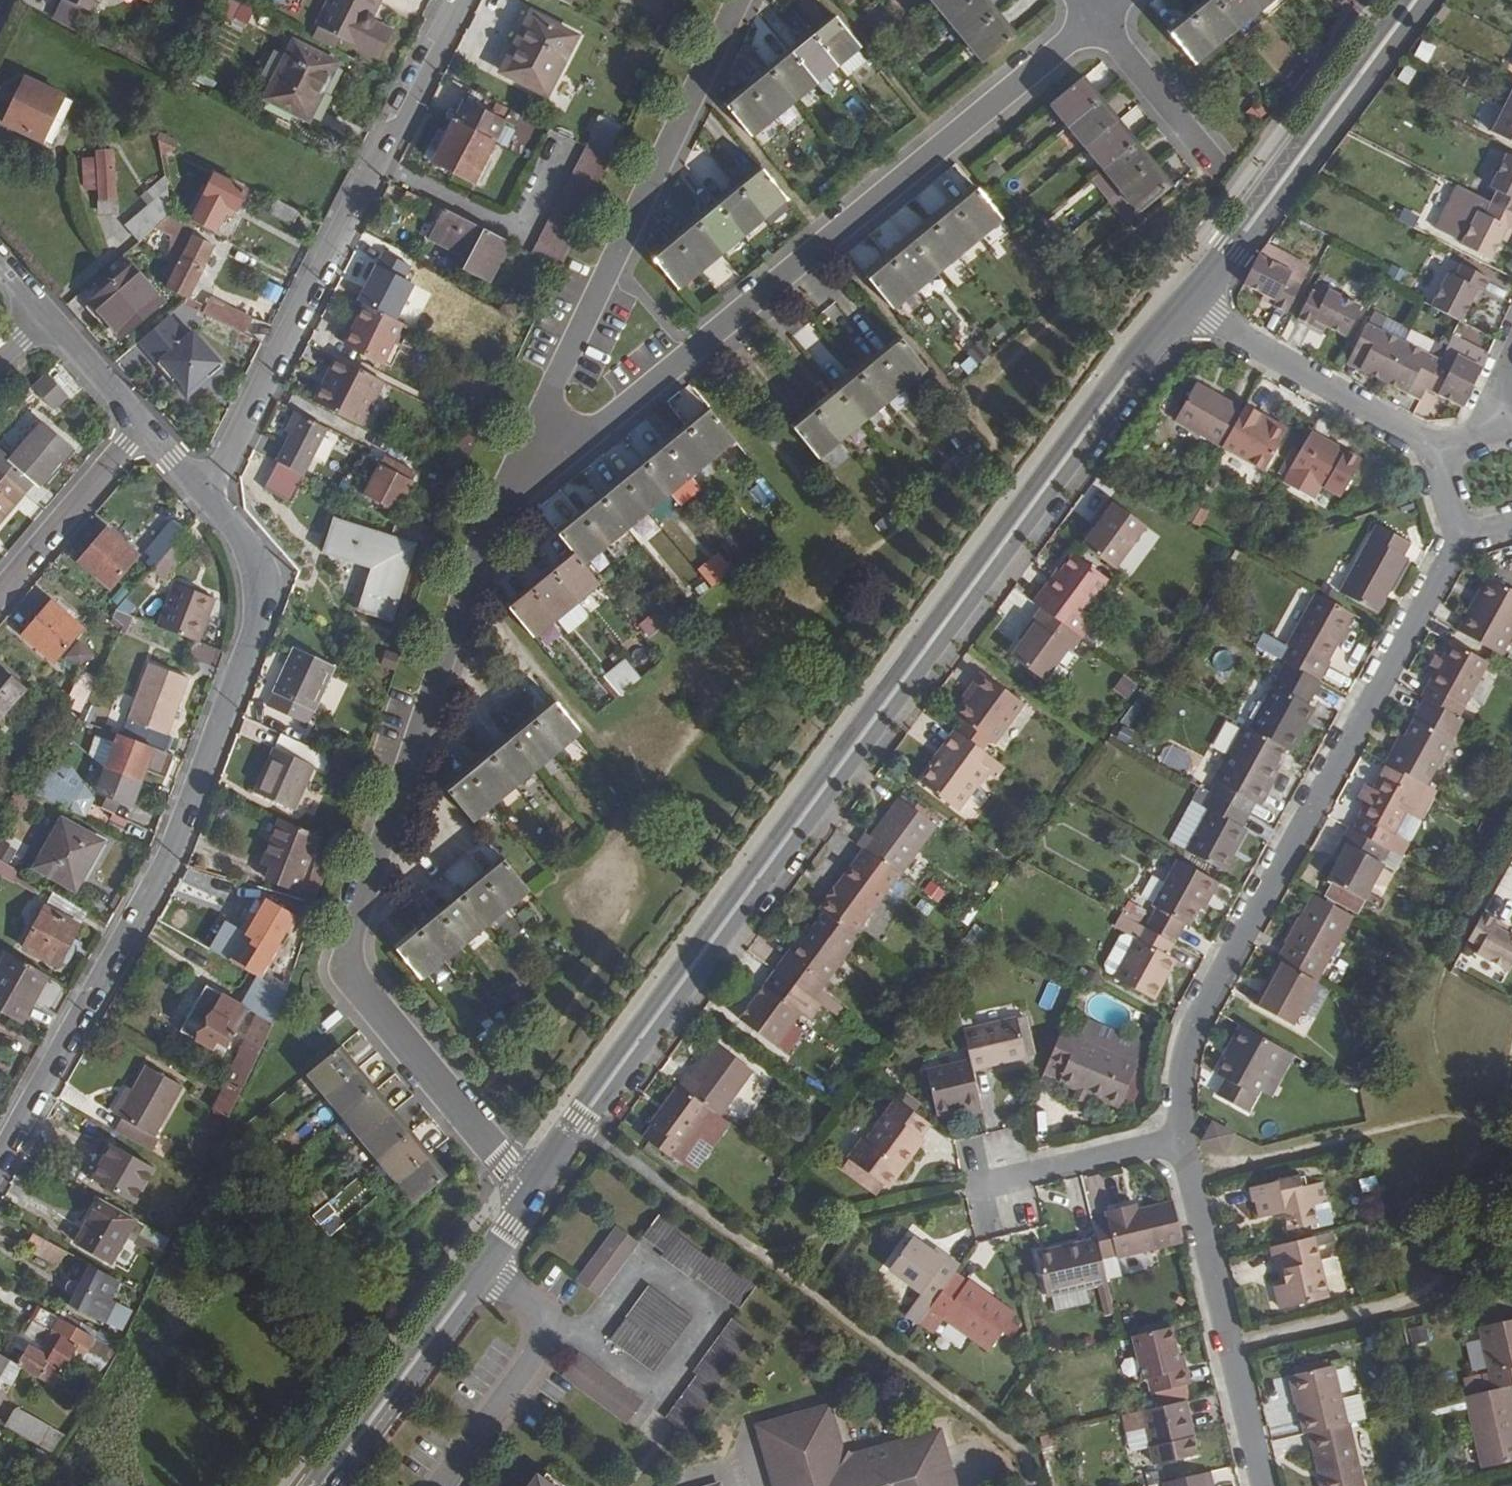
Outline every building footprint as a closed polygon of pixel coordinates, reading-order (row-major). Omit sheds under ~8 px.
[(72,0),(69,0),(59,20),(84,33),(95,11),(72,0)] [(95,11),(101,0),(73,0),(95,11)] [(240,0),(230,0),(225,9),(248,21),(255,7),(240,0)] [(318,24),(339,35),(378,54),(391,29),(376,21),(376,20),(376,19),(375,18),(375,17),(374,16),(374,15),(373,14),(372,14),(371,13),(371,12),(370,12),(376,0),(330,0),(318,24)] [(951,21),(968,41),(986,62),(1014,38),(997,17),(984,0),(933,0),(951,21)] [(1189,12),(1169,29),(1196,63),(1217,46),(1239,28),(1260,10),(1272,0),(1203,0),(1189,12)] [(1445,7),(1436,19),(1447,26),(1456,13),(1445,7)] [(532,15),(524,11),(495,67),(503,70),(532,15)] [(532,14),(532,15),(503,70),(501,74),(549,97),(580,37),(532,14)] [(790,50),(767,68),(746,85),(725,102),(753,136),(773,119),(794,102),(817,84),(840,65),(861,48),(833,14),(812,31),(790,50)] [(1337,18),(1325,35),(1329,39),(1341,23),(1337,18)] [(339,35),(318,24),(312,36),(333,47),(339,35)] [(1316,38),(1311,43),(1318,50),(1323,45),(1316,38)] [(1413,56),(1428,63),(1436,45),(1421,38),(1413,56)] [(337,63),(294,41),(267,98),(309,119),(337,63)] [(1417,71),(1407,65),(1398,79),(1408,85),(1417,71)] [(65,96),(27,77),(4,123),(44,140),(65,96)] [(1072,127),(1089,147),(1107,168),(1123,187),(1125,189),(1143,210),(1171,188),(1084,81),(1054,105),(1072,127)] [(504,123),(466,103),(453,127),(444,146),(435,163),(474,183),(504,123)] [(1511,144),(1511,113),(1505,110),(1493,133),(1511,144)] [(586,147),(611,160),(627,128),(600,115),(586,147)] [(435,141),(444,146),(453,127),(444,123),(435,141)] [(164,132),(160,139),(178,148),(179,149),(183,141),(164,132)] [(178,148),(160,139),(163,155),(178,148)] [(586,147),(585,147),(532,253),(561,267),(611,160),(586,147)] [(90,158),(91,162),(84,162),(86,190),(101,190),(102,212),(117,211),(114,152),(99,153),(99,157),(90,158)] [(1498,192),(1491,203),(1511,214),(1511,158),(1507,155),(1490,188),(1498,192)] [(716,203),(695,220),(674,237),(653,254),(679,289),(701,271),(724,253),(744,236),(766,218),(788,201),(760,167),(738,185),(716,203)] [(1123,187),(1107,168),(1093,179),(1109,198),(1123,187)] [(195,218),(218,229),(230,206),(232,201),(240,204),(247,189),(217,175),(195,218)] [(151,203),(126,225),(140,241),(141,241),(158,226),(172,214),(166,178),(145,196),(151,203)] [(932,222),(911,240),(889,258),(867,276),(895,308),(916,290),(938,272),(959,255),(980,237),(1002,219),(976,187),(954,205),(932,222)] [(1493,261),(1503,241),(1509,230),(1511,232),(1511,214),(1491,203),(1458,187),(1435,231),(1451,238),(1450,239),(1493,261)] [(403,204),(434,220),(440,208),(409,193),(403,204)] [(270,212),(294,224),(301,211),(277,198),(270,212)] [(467,269),(491,282),(510,243),(446,211),(432,240),(472,260),(467,269)] [(172,214),(158,226),(141,241),(170,256),(171,234),(172,214)] [(170,256),(169,271),(191,223),(174,214),(172,214),(170,256)] [(1509,230),(1503,241),(1508,242),(1511,233),(1511,232),(1509,230)] [(214,246),(193,237),(169,286),(186,294),(190,296),(214,246)] [(1289,279),(1302,285),(1312,265),(1269,244),(1261,255),(1293,272),(1289,279)] [(1261,255),(1244,287),(1267,299),(1275,303),(1272,308),(1287,314),(1302,285),(1289,279),(1293,272),(1261,255)] [(1392,265),(1385,278),(1402,286),(1408,274),(1392,265)] [(1455,276),(1448,274),(1434,302),(1463,318),(1471,302),(1477,290),(1484,292),(1490,280),(1461,265),(1455,276)] [(164,300),(134,266),(92,302),(123,336),(164,300)] [(1317,284),(1298,320),(1312,327),(1315,322),(1324,327),(1346,338),(1363,307),(1317,284)] [(1484,292),(1477,290),(1471,302),(1477,305),(1484,292)] [(187,297),(184,303),(202,312),(205,305),(187,297)] [(254,317),(212,297),(203,313),(246,333),(254,317)] [(1275,303),(1267,299),(1265,304),(1272,308),(1275,303)] [(1434,302),(1431,306),(1461,323),(1464,318),(1463,318),(1434,302)] [(347,344),(385,363),(403,325),(365,306),(347,344)] [(1375,312),(1368,325),(1405,343),(1411,331),(1375,312)] [(167,315),(139,340),(158,363),(162,360),(176,377),(173,380),(187,396),(224,365),(194,330),(186,336),(167,315)] [(1315,322),(1312,327),(1321,332),(1324,327),(1315,322)] [(1368,325),(1347,366),(1372,378),(1377,368),(1388,374),(1405,343),(1368,325)] [(1411,331),(1405,343),(1441,361),(1448,348),(1412,329),(1411,331)] [(858,371),(836,388),(814,406),(792,424),(820,457),(841,439),(864,421),(867,419),(879,409),(885,404),(906,387),(928,369),(900,335),(879,353),(858,371)] [(1448,348),(1441,361),(1426,391),(1462,409),(1490,353),(1455,336),(1448,348)] [(1441,361),(1405,343),(1388,374),(1383,384),(1406,394),(1412,385),(1425,392),(1426,391),(1441,361)] [(982,345),(971,355),(979,363),(989,353),(982,345)] [(316,403),(356,423),(378,378),(338,358),(316,403)] [(162,360),(158,363),(173,380),(176,377),(162,360)] [(1388,374),(1377,368),(1372,378),(1383,384),(1388,374)] [(51,369),(31,388),(49,405),(67,386),(51,369)] [(494,382),(488,394),(493,397),(499,385),(494,382)] [(1425,392),(1412,385),(1406,394),(1420,401),(1425,392)] [(1199,386),(1179,423),(1224,448),(1245,411),(1199,386)] [(1224,448),(1269,473),(1289,437),(1262,422),(1265,416),(1247,406),(1245,411),(1224,448)] [(623,477),(602,494),(581,512),(557,531),(560,534),(573,550),(551,568),(530,586),(507,605),(535,638),(558,619),(579,601),(600,584),(584,564),(608,544),(628,528),(630,526),(646,514),(649,511),(673,491),(693,475),(716,455),(736,439),(708,407),(689,423),(665,441),(646,458),(623,477)] [(879,409),(867,419),(873,426),(885,417),(879,409)] [(289,432),(294,435),(279,463),(281,464),(307,477),(331,430),(298,413),(289,432)] [(1265,416),(1262,422),(1289,437),(1292,432),(1265,416)] [(0,464),(0,472),(5,476),(24,490),(33,480),(39,486),(73,448),(44,422),(8,461),(5,459),(0,464)] [(1360,463),(1311,434),(1301,452),(1292,470),(1300,474),(1341,497),(1360,463)] [(971,442),(960,452),(969,464),(981,454),(971,442)] [(1287,479),(1301,452),(1293,447),(1278,474),(1287,479)] [(959,452),(939,469),(949,481),(969,464),(960,452),(959,452)] [(1117,458),(1108,470),(1121,479),(1130,468),(1117,458)] [(267,491),(293,505),(307,477),(281,464),(267,491)] [(414,482),(380,466),(365,496),(400,512),(414,482)] [(1300,474),(1292,470),(1287,479),(1284,483),(1292,487),(1300,474)] [(25,490),(24,490),(5,476),(0,472),(0,519),(25,490)] [(693,475),(673,491),(684,505),(704,488),(693,475)] [(344,476),(337,489),(346,494),(353,481),(344,476)] [(1097,522),(1100,525),(1091,536),(1084,546),(1117,569),(1146,528),(1111,502),(1097,522)] [(1193,504),(1185,519),(1200,528),(1209,512),(1193,504)] [(656,526),(646,514),(630,526),(640,538),(656,526)] [(174,519),(148,549),(162,560),(178,541),(187,531),(174,519)] [(401,540),(334,520),(324,551),(374,567),(360,612),(393,622),(416,545),(401,540)] [(401,540),(416,545),(419,534),(397,523),(395,522),(392,531),(401,536),(401,540)] [(1100,525),(1097,522),(1087,533),(1091,536),(1100,525)] [(1410,546),(1378,527),(1341,595),(1377,614),(1406,560),(1403,559),(1410,546)] [(139,555),(108,529),(79,561),(111,588),(139,555)] [(178,541),(162,560),(152,572),(165,583),(192,553),(178,541)] [(710,587),(732,570),(717,552),(696,568),(710,587)] [(1111,581),(1075,556),(1062,573),(1053,585),(1049,583),(1034,603),(1043,609),(1082,638),(1089,628),(1092,625),(1083,619),(1111,581)] [(1062,573),(1058,571),(1049,583),(1053,585),(1062,573)] [(1493,582),(1490,579),(1469,617),(1473,619),(1493,582)] [(1469,617),(1460,632),(1504,656),(1511,642),(1511,592),(1493,582),(1473,619),(1469,617)] [(215,599),(174,584),(159,627),(199,643),(215,599)] [(1354,617),(1317,596),(1288,647),(1281,661),(1288,665),(1318,681),(1354,617)] [(83,628),(51,601),(23,634),(55,661),(83,628)] [(1070,648),(1074,650),(1083,639),(1082,638),(1043,609),(1034,621),(1038,623),(1025,640),(1014,658),(1046,682),(1070,648)] [(648,636),(665,623),(655,610),(638,623),(648,636)] [(119,611),(114,617),(124,626),(122,629),(127,631),(132,617),(119,611)] [(1038,623),(1034,621),(1022,638),(1025,640),(1038,623)] [(1089,628),(1082,638),(1083,639),(1090,644),(1097,634),(1089,628)] [(1288,647),(1263,633),(1256,647),(1281,661),(1288,647)] [(82,638),(68,654),(84,668),(98,652),(82,638)] [(201,644),(197,658),(214,664),(219,650),(201,644)] [(1490,664),(1454,644),(1424,697),(1428,700),(1460,717),(1490,664)] [(334,667),(297,649),(268,706),(307,724),(334,667)] [(189,679),(151,663),(122,735),(167,752),(171,737),(168,736),(189,679)] [(626,665),(614,675),(625,687),(636,678),(626,665)] [(1318,681),(1288,665),(1252,730),(1286,749),(1293,752),(1307,725),(1301,721),(1311,702),(1321,682),(1318,681)] [(0,667),(0,719),(26,689),(0,667)] [(78,697),(88,701),(100,675),(85,668),(73,694),(78,697)] [(1025,704),(983,673),(973,689),(976,691),(969,702),(958,717),(995,744),(1025,704)] [(1124,675),(1113,689),(1126,699),(1137,685),(1124,675)] [(976,691),(973,689),(965,699),(969,702),(976,691)] [(84,709),(88,701),(78,697),(74,706),(84,710),(84,709)] [(510,734),(488,752),(466,771),(445,788),(474,822),(494,805),(518,786),(539,768),(561,750),(582,733),(553,699),(533,716),(510,734)] [(1428,700),(1408,737),(1403,746),(1397,742),(1386,762),(1390,764),(1426,784),(1428,785),(1465,719),(1460,717),(1428,700)] [(1317,706),(1311,702),(1301,721),(1307,725),(1317,706)] [(84,710),(80,718),(105,728),(109,719),(84,709),(84,710)] [(1224,721),(1212,747),(1226,754),(1239,728),(1224,721)] [(1140,724),(1130,724),(1130,738),(1140,738),(1140,724)] [(1261,808),(1279,775),(1278,775),(1273,772),(1278,764),(1286,749),(1252,730),(1245,727),(1215,781),(1216,782),(1256,805),(1261,808)] [(925,785),(960,810),(980,782),(989,771),(979,764),(986,754),(956,732),(950,741),(955,745),(945,758),(925,785)] [(122,735),(119,733),(106,769),(140,784),(145,771),(165,777),(174,755),(167,752),(122,735)] [(315,767),(324,770),(331,757),(282,734),(256,794),(294,811),(315,767)] [(1408,737),(1401,734),(1397,742),(1403,746),(1408,737)] [(69,736),(61,748),(70,755),(78,744),(69,736)] [(955,745),(950,741),(940,754),(945,758),(955,745)] [(1166,745),(1161,763),(1186,770),(1191,753),(1166,745)] [(986,754),(979,764),(989,771),(980,782),(984,785),(989,776),(996,782),(1006,768),(986,754)] [(71,764),(55,759),(32,791),(85,817),(95,797),(71,764)] [(1283,766),(1278,764),(1273,772),(1278,775),(1283,766)] [(1361,817),(1363,819),(1356,831),(1391,850),(1392,851),(1400,839),(1397,837),(1426,784),(1390,764),(1361,817)] [(93,784),(100,787),(106,771),(100,768),(93,784)] [(122,803),(131,806),(140,784),(106,769),(106,771),(100,787),(98,793),(122,803)] [(1212,794),(1250,814),(1256,805),(1216,782),(1210,793),(1212,794)] [(1209,812),(1186,852),(1220,871),(1235,847),(1239,849),(1247,833),(1243,831),(1252,815),(1250,814),(1212,794),(1204,809),(1209,812)] [(108,797),(105,805),(118,811),(122,803),(108,797)] [(874,838),(867,834),(858,846),(870,855),(875,859),(899,877),(937,826),(901,800),(874,838)] [(103,842),(62,819),(34,869),(76,891),(103,842)] [(276,884),(299,892),(318,835),(284,820),(268,867),(280,872),(276,884)] [(1343,844),(1349,847),(1340,864),(1331,881),(1333,882),(1366,901),(1368,902),(1372,894),(1388,866),(1383,863),(1391,850),(1356,831),(1352,829),(1343,844)] [(0,844),(0,858),(9,864),(16,852),(0,843),(0,844)] [(1349,847),(1343,844),(1334,860),(1340,864),(1349,847)] [(1239,849),(1235,847),(1220,871),(1225,873),(1239,849)] [(313,867),(325,871),(330,854),(318,851),(313,867)] [(875,859),(870,855),(859,870),(864,873),(875,859)] [(503,857),(482,875),(460,892),(438,911),(417,928),(394,945),(422,979),(445,961),(465,944),(488,925),(509,908),(530,890),(503,857)] [(11,882),(13,879),(33,890),(39,882),(9,864),(0,858),(0,877),(11,882)] [(864,873),(859,870),(826,915),(859,940),(903,879),(899,877),(875,859),(864,873)] [(1151,908),(1154,910),(1145,928),(1176,945),(1186,927),(1190,929),(1200,910),(1208,897),(1212,899),(1220,884),(1178,861),(1151,908)] [(326,876),(316,872),(305,901),(316,904),(326,876)] [(931,880),(922,890),(938,903),(947,893),(931,880)] [(1366,901),(1333,882),(1325,896),(1358,915),(1366,901)] [(1449,889),(1442,903),(1454,909),(1461,896),(1449,889)] [(24,947),(58,965),(87,912),(54,891),(24,947)] [(1382,901),(1372,894),(1368,902),(1378,909),(1382,901)] [(1316,896),(1309,908),(1347,929),(1354,916),(1316,896)] [(299,917),(267,897),(237,947),(256,958),(266,943),(270,945),(273,940),(280,944),(287,931),(291,933),(299,917)] [(1212,899),(1208,897),(1200,910),(1204,913),(1212,899)] [(920,899),(914,908),(926,917),(932,908),(920,899)] [(956,917),(968,924),(978,908),(966,901),(956,917)] [(1127,902),(1123,914),(1142,921),(1147,909),(1127,902)] [(1347,929),(1309,908),(1280,961),(1284,964),(1318,982),(1347,929)] [(1511,972),(1511,935),(1504,931),(1495,926),(1497,920),(1486,913),(1470,943),(1482,950),(1479,956),(1511,974),(1511,972)] [(804,946),(800,943),(778,973),(779,973),(814,1000),(818,995),(859,940),(826,915),(815,930),(804,946)] [(1107,973),(1116,978),(1138,938),(1139,936),(1143,927),(1122,916),(1116,926),(1128,934),(1121,936),(1105,966),(1107,973)] [(512,917),(500,927),(511,939),(522,929),(512,917)] [(1506,925),(1497,920),(1495,926),(1504,931),(1506,925)] [(975,924),(964,939),(977,949),(988,934),(975,924)] [(815,930),(811,927),(800,943),(804,946),(815,930)] [(1115,979),(1156,1002),(1169,976),(1161,971),(1168,958),(1176,945),(1145,928),(1143,927),(1139,936),(1138,938),(1116,978),(1115,979)] [(7,952),(0,965),(0,1010),(22,1023),(49,975),(7,952)] [(1177,963),(1168,958),(1161,971),(1169,976),(1177,963)] [(1255,1004),(1293,1025),(1318,982),(1284,964),(1274,981),(1268,992),(1263,990),(1255,1004)] [(801,1015),(811,1022),(824,1006),(814,1000),(779,973),(743,1022),(777,1047),(801,1015)] [(207,986),(181,1031),(214,1050),(218,1043),(229,1049),(251,1011),(257,1014),(222,1090),(238,1099),(287,992),(256,974),(239,1005),(207,986)] [(1274,981),(1269,979),(1263,990),(1268,992),(1274,981)] [(818,995),(814,1000),(824,1006),(840,1019),(844,1014),(818,995)] [(1082,1029),(1077,1040),(1137,1065),(1146,1043),(1087,1019),(1083,1030),(1082,1029)] [(1018,1020),(964,1033),(972,1064),(973,1071),(1027,1057),(1018,1020)] [(332,1035),(320,1021),(304,1033),(316,1048),(332,1035)] [(1241,1027),(1225,1058),(1225,1059),(1229,1061),(1247,1030),(1241,1027)] [(1223,1092),(1254,1109),(1287,1051),(1247,1030),(1229,1061),(1225,1059),(1221,1068),(1232,1075),(1223,1092)] [(1061,1080),(1060,1082),(1080,1091),(1089,1095),(1121,1108),(1139,1066),(1137,1065),(1077,1040),(1063,1034),(1046,1074),(1061,1080)] [(229,1049),(218,1043),(214,1050),(225,1056),(229,1049)] [(329,1097),(346,1118),(363,1139),(381,1162),(398,1183),(415,1203),(450,1174),(433,1154),(415,1133),(397,1111),(379,1090),(362,1069),(343,1046),(309,1073),(329,1097)] [(688,1075),(679,1087),(719,1115),(752,1070),(719,1046),(708,1062),(694,1079),(690,1076),(688,1075)] [(708,1062),(703,1059),(690,1076),(694,1079),(708,1062)] [(972,1064),(928,1074),(938,1117),(951,1114),(965,1111),(966,1117),(983,1113),(973,1071),(972,1064)] [(147,1065),(144,1070),(183,1091),(185,1087),(147,1065)] [(1144,1068),(1139,1066),(1121,1108),(1126,1110),(1128,1105),(1132,1107),(1145,1076),(1142,1075),(1144,1068)] [(144,1070),(134,1089),(119,1116),(124,1119),(116,1131),(153,1152),(160,1139),(156,1137),(183,1091),(144,1070)] [(134,1089),(128,1086),(113,1112),(119,1116),(134,1089)] [(647,1138),(677,1159),(679,1157),(696,1170),(729,1123),(719,1115),(679,1087),(652,1125),(655,1127),(647,1138)] [(238,1099),(222,1090),(213,1108),(229,1117),(238,1099)] [(1089,1095),(1080,1091),(1076,1101),(1085,1105),(1089,1095)] [(916,1102),(903,1092),(897,1100),(910,1110),(916,1102)] [(864,1138),(849,1158),(888,1187),(902,1167),(907,1171),(921,1152),(916,1149),(924,1139),(932,1126),(910,1110),(897,1100),(867,1140),(864,1138)] [(965,1111),(951,1114),(953,1120),(966,1117),(965,1111)] [(1202,1142),(1226,1154),(1238,1134),(1213,1120),(1202,1142)] [(928,1142),(924,1139),(916,1149),(921,1152),(928,1142)] [(156,1168),(113,1142),(92,1178),(136,1204),(156,1168)] [(191,1157),(185,1169),(199,1177),(205,1163),(191,1157)] [(888,1187),(849,1158),(843,1167),(882,1196),(888,1187)] [(907,1171),(902,1167),(888,1187),(893,1191),(907,1171)] [(783,1171),(777,1179),(790,1188),(796,1180),(783,1171)] [(1375,1176),(1364,1179),(1367,1191),(1378,1188),(1375,1176)] [(1304,1189),(1302,1178),(1251,1190),(1254,1204),(1257,1204),(1261,1220),(1284,1214),(1289,1232),(1312,1227),(1319,1225),(1316,1214),(1331,1211),(1337,1210),(1330,1183),(1304,1189)] [(415,1203),(398,1183),(387,1192),(404,1212),(415,1203)] [(321,1190),(309,1199),(315,1207),(327,1198),(321,1190)] [(103,1197),(79,1242),(115,1261),(139,1217),(103,1197)] [(1111,1224),(1095,1227),(1098,1238),(1104,1263),(1184,1245),(1174,1202),(1141,1209),(1134,1211),(1132,1206),(1108,1212),(1111,1224)] [(325,1207),(317,1214),(321,1220),(330,1213),(325,1207)] [(1312,1227),(1313,1230),(1334,1225),(1331,1211),(1316,1214),(1319,1225),(1312,1227)] [(741,1307),(756,1288),(712,1256),(710,1259),(678,1236),(681,1231),(659,1217),(645,1236),(666,1252),(664,1255),(696,1280),(699,1276),(741,1307)] [(173,1235),(146,1220),(142,1228),(169,1243),(173,1235)] [(600,1297),(640,1242),(619,1227),(578,1282),(600,1297)] [(142,1228),(133,1244),(162,1260),(169,1243),(142,1228)] [(67,1250),(36,1233),(26,1249),(58,1267),(67,1250)] [(1284,1308),(1331,1299),(1316,1237),(1273,1248),(1279,1271),(1285,1270),(1289,1285),(1278,1288),(1284,1308)] [(915,1238),(891,1272),(921,1294),(934,1303),(954,1276),(963,1264),(950,1256),(946,1260),(925,1245),(915,1238)] [(1042,1263),(1050,1299),(1052,1298),(1087,1290),(1100,1287),(1109,1285),(1104,1263),(1098,1238),(1061,1247),(1063,1257),(1042,1263)] [(928,1240),(925,1245),(946,1260),(950,1256),(928,1240)] [(1061,1247),(1039,1253),(1042,1263),(1063,1257),(1061,1247)] [(121,1280),(89,1265),(81,1280),(81,1279),(80,1279),(80,1278),(79,1278),(78,1277),(77,1277),(76,1277),(75,1277),(74,1277),(73,1277),(72,1277),(71,1278),(71,1279),(70,1278),(70,1279),(69,1279),(69,1280),(68,1280),(68,1281),(67,1281),(67,1282),(67,1283),(66,1283),(66,1284),(66,1285),(66,1286),(66,1287),(66,1288),(67,1289),(67,1290),(67,1291),(68,1291),(68,1292),(69,1293),(70,1294),(71,1294),(72,1295),(73,1295),(68,1304),(123,1329),(132,1310),(111,1300),(121,1280)] [(1012,1322),(1019,1314),(995,1297),(991,1303),(967,1286),(954,1276),(934,1303),(930,1310),(944,1320),(990,1353),(1004,1334),(1012,1322)] [(971,1280),(967,1286),(991,1303),(995,1297),(971,1280)] [(1109,1285),(1100,1287),(1106,1314),(1115,1311),(1109,1285)] [(654,1371),(694,1318),(651,1286),(611,1341),(654,1371)] [(1087,1290),(1052,1298),(1055,1312),(1090,1305),(1087,1290)] [(921,1294),(905,1317),(918,1326),(918,1325),(930,1310),(934,1303),(921,1294)] [(95,1356),(103,1342),(61,1318),(42,1307),(36,1318),(54,1330),(41,1351),(31,1345),(20,1363),(24,1366),(55,1384),(78,1347),(95,1356)] [(930,1310),(918,1325),(932,1336),(944,1320),(930,1310)] [(689,1433),(720,1392),(717,1388),(755,1335),(734,1320),(694,1373),(699,1376),(668,1418),(689,1433)] [(1480,1328),(1494,1392),(1510,1388),(1511,1387),(1511,1321),(1480,1328)] [(1012,1322),(1004,1334),(1011,1339),(1020,1328),(1012,1322)] [(1152,1393),(1193,1385),(1190,1370),(1185,1371),(1182,1356),(1176,1328),(1134,1338),(1144,1380),(1149,1380),(1152,1393)] [(103,1342),(95,1356),(111,1365),(119,1350),(103,1342)] [(11,1358),(0,1352),(0,1377),(11,1358)] [(579,1355),(563,1376),(574,1384),(628,1424),(645,1402),(579,1355)] [(1187,1356),(1182,1356),(1185,1371),(1190,1370),(1187,1356)] [(11,1358),(0,1377),(13,1385),(24,1366),(20,1363),(11,1358)] [(1294,1372),(1325,1364),(1324,1359),(1293,1366),(1294,1372)] [(1294,1372),(1289,1373),(1304,1436),(1308,1435),(1345,1427),(1339,1403),(1330,1364),(1294,1372)] [(1463,1379),(1467,1398),(1487,1393),(1482,1374),(1463,1379)] [(1193,1385),(1152,1393),(1155,1409),(1184,1402),(1196,1399),(1193,1385)] [(1483,1468),(1511,1461),(1511,1395),(1510,1388),(1494,1392),(1487,1393),(1467,1398),(1466,1399),(1469,1409),(1483,1468)] [(1351,1425),(1364,1422),(1359,1398),(1339,1403),(1345,1427),(1351,1425)] [(1197,1455),(1184,1402),(1155,1409),(1143,1412),(1155,1464),(1197,1455)] [(941,1431),(859,1454),(843,1450),(830,1404),(758,1425),(776,1485),(957,1485),(941,1431)] [(17,1409),(6,1428),(38,1445),(54,1455),(65,1435),(17,1409)] [(1315,1449),(1322,1476),(1317,1477),(1320,1485),(1365,1485),(1351,1425),(1345,1427),(1308,1435),(1311,1450),(1315,1449)] [(38,1445),(29,1461),(45,1471),(56,1455),(54,1455),(38,1445)] [(1315,1449),(1311,1450),(1317,1477),(1322,1476),(1315,1449)] [(1211,1473),(1164,1483),(1165,1485),(1215,1485),(1211,1473)] [(538,1476),(530,1485),(552,1485),(538,1476)]
